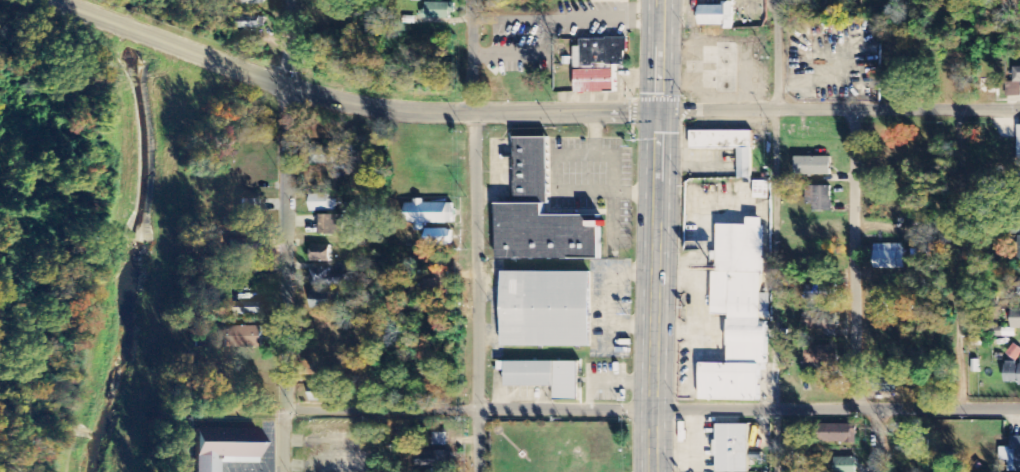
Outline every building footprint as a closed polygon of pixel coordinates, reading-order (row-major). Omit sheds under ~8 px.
[(452,20),(453,4),(424,3),(424,20),(452,20)] [(698,27),(723,27),(723,30),(733,30),(733,3),(722,3),(722,7),(698,7),(698,27)] [(259,18),(225,17),(225,29),(259,30),(259,18)] [(575,93),(616,93),(615,66),(626,65),(626,39),(580,39),(580,48),(574,48),(575,93)] [(1014,68),(1014,83),(1006,83),(1007,96),(1019,96),(1019,68),(1014,68)] [(999,95),(999,81),(979,80),(979,95),(999,95)] [(739,148),(739,177),(753,177),(753,129),(691,129),(691,148),(739,148)] [(499,258),(602,258),(602,214),(550,214),(550,136),(516,136),(515,202),(499,202),(499,258)] [(333,148),(312,149),(313,165),(334,164),(333,148)] [(831,158),(795,158),(795,177),(831,176),(831,158)] [(770,182),(755,182),(754,199),(769,200),(770,182)] [(832,187),(807,186),(807,205),(813,206),(813,212),(831,212),(832,187)] [(330,195),(310,196),(310,213),(337,212),(336,201),(330,201),(330,195)] [(239,199),(238,221),(257,222),(258,200),(239,199)] [(405,225),(415,225),(415,232),(424,232),(424,225),(454,225),(454,203),(405,203),(405,225)] [(343,235),(344,216),(319,215),(318,235),(343,235)] [(765,400),(767,321),(770,321),(771,292),(763,292),(765,217),(751,216),(750,224),(718,223),(715,314),(731,314),(730,362),(703,362),(702,398),(765,400)] [(425,247),(452,247),(452,230),(426,230),(425,247)] [(330,263),(330,245),(311,244),(310,262),(330,263)] [(904,270),(905,245),(874,245),(873,269),(904,270)] [(345,285),(344,274),(330,275),(330,269),(310,270),(311,286),(345,285)] [(504,345),(593,345),(593,270),(504,270),(504,345)] [(424,280),(424,297),(448,298),(448,273),(432,272),(432,280),(424,280)] [(227,317),(262,316),(262,302),(226,303),(227,317)] [(1012,309),(1011,330),(1019,330),(1019,309),(1012,309)] [(830,322),(830,321),(804,322),(804,332),(837,331),(837,322),(830,322)] [(261,327),(223,327),(223,348),(261,348),(261,327)] [(838,347),(805,348),(805,370),(838,369),(838,347)] [(556,385),(556,399),(581,399),(581,360),(504,360),(504,369),(507,369),(507,385),(556,385)] [(1005,366),(1005,386),(1019,386),(1019,366),(1005,366)] [(328,394),(310,394),(309,402),(328,403),(328,394)] [(717,426),(717,471),(749,471),(748,425),(717,426)] [(820,445),(857,444),(856,425),(820,426),(820,445)] [(195,471),(219,471),(219,455),(260,456),(260,427),(196,427),(195,471)] [(448,446),(447,434),(432,434),(433,447),(448,446)] [(1011,438),(1011,449),(1000,448),(1000,461),(1008,462),(1008,471),(1019,471),(1019,438),(1011,438)] [(417,453),(418,471),(446,471),(452,471),(451,451),(417,453)] [(834,459),(834,471),(856,471),(855,459),(834,459)]
